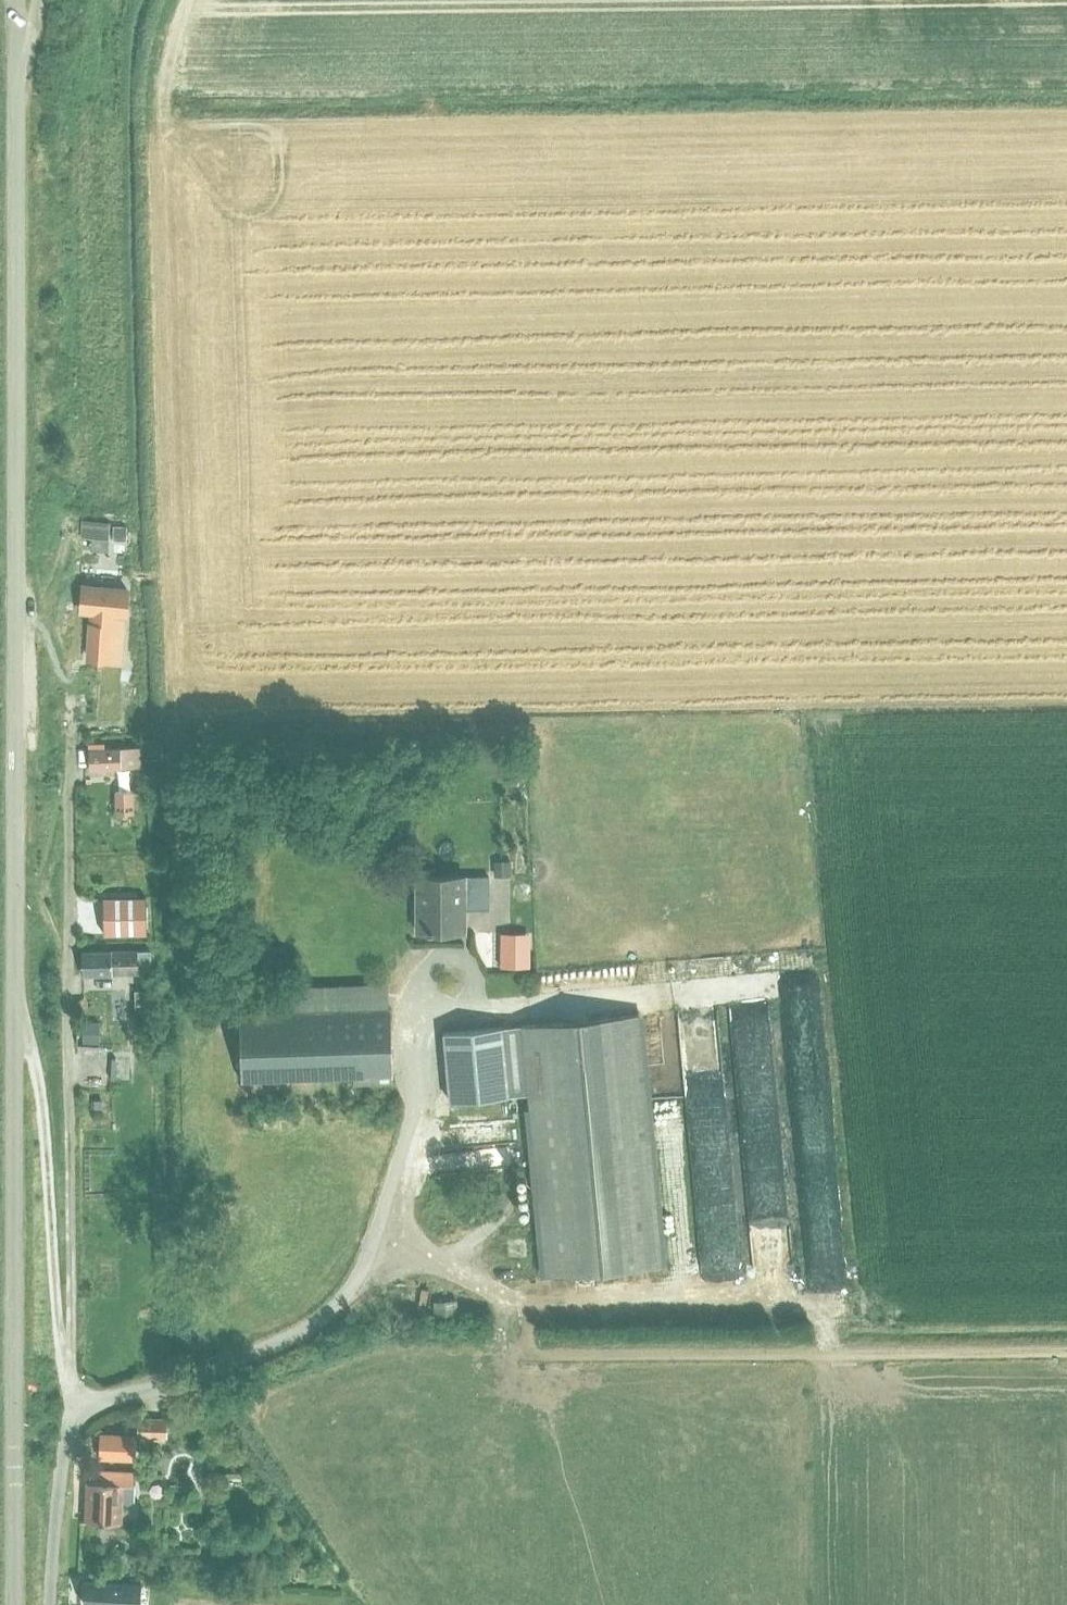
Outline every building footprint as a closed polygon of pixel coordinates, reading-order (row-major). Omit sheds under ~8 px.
[(82,519),(81,538),(109,540),(111,521),(82,519)] [(114,525),(113,539),(126,539),(127,526),(114,525)] [(84,583),(82,610),(94,611),(94,625),(89,625),(89,659),(124,659),(124,641),(120,641),(120,627),(125,627),(125,613),(128,613),(130,585),(84,583)] [(92,766),(139,766),(139,745),(106,745),(106,743),(92,743),(92,766)] [(113,788),(113,813),(118,813),(134,812),(134,788),(113,788)] [(508,862),(496,863),(496,877),(509,877),(508,862)] [(465,876),(418,877),(418,932),(465,932),(465,908),(489,908),(489,877),(465,877),(465,876)] [(147,897),(104,898),(104,933),(148,932),(147,897)] [(139,949),(85,950),(85,974),(139,973),(152,972),(151,949),(139,949)] [(531,951),(502,950),(502,967),(530,967),(531,951)] [(786,978),(789,1106),(817,1106),(814,977),(786,978)] [(136,1020),(154,1020),(154,988),(136,988),(136,1020)] [(733,1093),(770,1090),(763,1003),(726,1006),(733,1093)] [(240,1014),(242,1080),(394,1073),(391,1007),(240,1014)] [(546,1276),(663,1265),(640,1013),(444,1032),(451,1101),(529,1093),(546,1276)] [(100,1022),(83,1022),(83,1042),(100,1043),(100,1022)] [(744,1117),(751,1204),(774,1202),(772,1184),(780,1183),(773,1092),(729,1095),(731,1118),(744,1117)] [(825,1107),(798,1108),(802,1252),(829,1251),(825,1107)] [(696,1271),(723,1269),(713,1110),(685,1112),(696,1271)] [(502,1143),(481,1149),(488,1175),(508,1170),(502,1143)] [(663,1245),(685,1244),(684,1197),(662,1198),(663,1245)] [(757,1245),(775,1245),(774,1218),(757,1218),(757,1245)] [(502,1251),(518,1251),(518,1236),(501,1236),(502,1251)] [(116,1281),(102,1282),(102,1295),(116,1295),(116,1281)] [(456,1300),(434,1301),(435,1315),(456,1314),(456,1300)] [(143,1417),(142,1435),(168,1436),(169,1418),(143,1417)] [(102,1433),(101,1458),(135,1459),(136,1434),(102,1433)] [(87,1501),(87,1521),(121,1522),(123,1484),(134,1485),(135,1471),(135,1470),(91,1469),(91,1482),(88,1482),(87,1501)] [(86,1581),(85,1604),(112,1604),(142,1604),(143,1584),(86,1581)]
